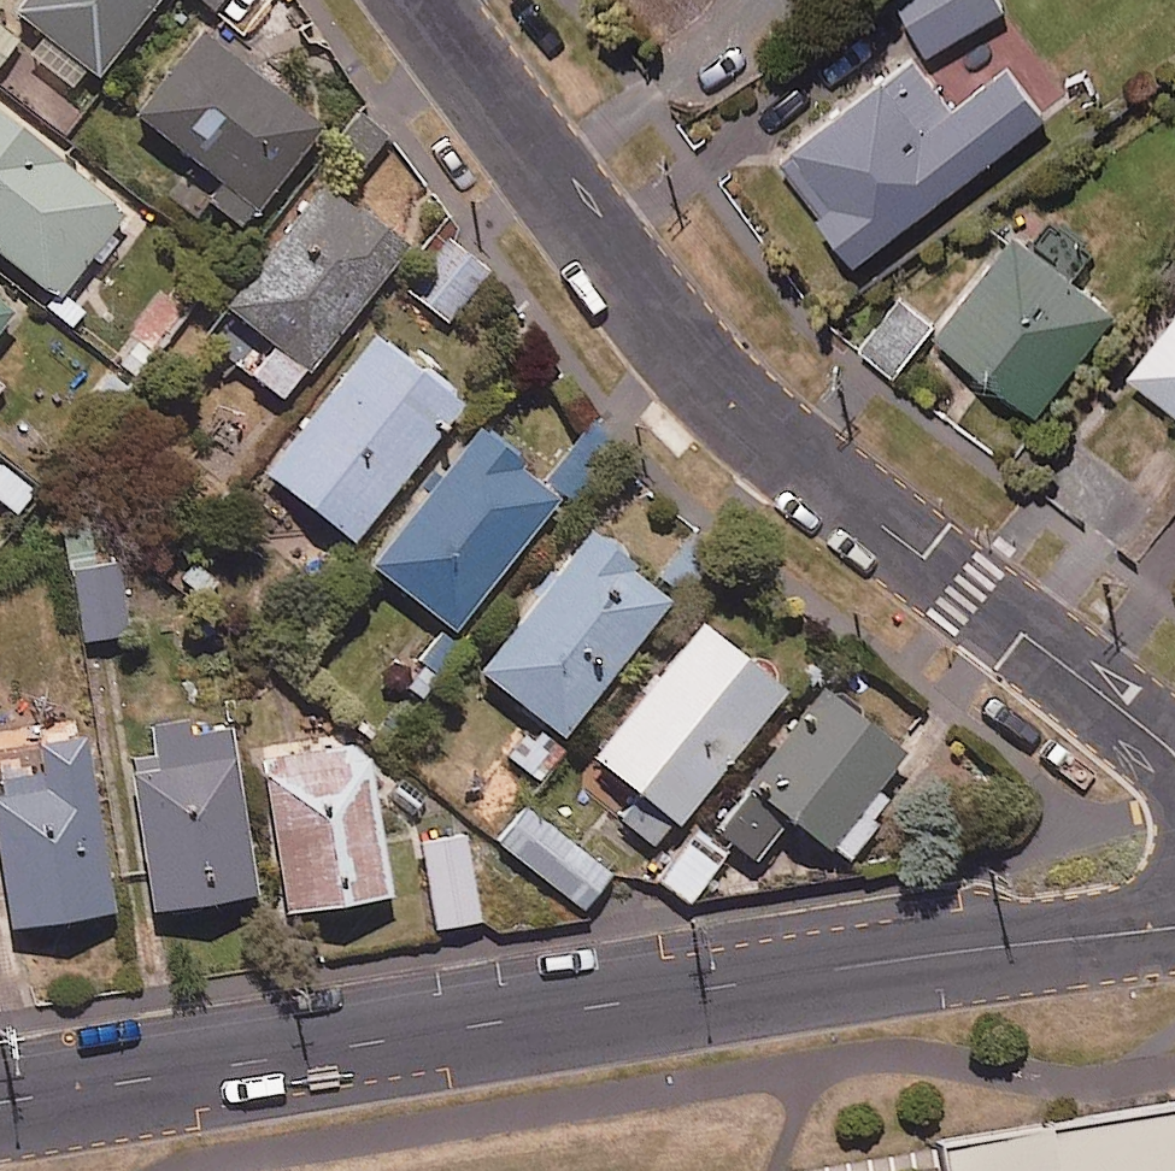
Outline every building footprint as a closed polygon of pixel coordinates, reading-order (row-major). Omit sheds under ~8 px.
[(12,1),(89,67),(146,0),(12,0),(12,1)] [(1000,0),(898,0),(926,50),(1004,7),(1000,0)] [(322,119),(202,19),(131,104),(219,178),(206,194),(237,220),(322,119)] [(0,25),(0,54),(15,37),(0,25)] [(1003,60),(991,69),(951,100),(915,52),(779,154),(854,254),(1043,112),(1003,60)] [(0,106),(0,247),(54,291),(123,206),(0,106)] [(386,137),(360,113),(330,145),(356,169),(386,137)] [(403,242),(320,176),(223,298),(273,338),(249,368),(282,394),(403,242)] [(1092,253),(1059,226),(1041,249),(1012,226),(934,325),(1035,405),(1114,306),(1074,274),(1092,253)] [(491,277),(454,238),(408,282),(445,321),(491,277)] [(933,321),(901,294),(861,343),(893,370),(933,321)] [(10,305),(0,298),(0,318),(10,305)] [(1129,368),(1174,404),(1174,310),(1129,368)] [(461,395),(374,326),(265,465),(352,534),(461,395)] [(0,345),(0,390),(22,362),(0,345)] [(368,558),(433,609),(446,619),(414,659),(420,664),(386,707),(401,719),(467,636),(451,623),(561,484),(477,418),(368,558)] [(0,458),(0,510),(11,520),(37,490),(0,458)] [(475,663),(532,708),(500,749),(537,778),(569,737),(560,729),(667,592),(629,562),(635,554),(589,518),(582,526),(475,663)] [(126,628),(115,558),(73,564),(84,635),(126,628)] [(634,784),(625,796),(614,810),(655,843),(783,681),(699,615),(592,750),(634,784)] [(904,742),(822,678),(709,823),(751,856),(787,810),(842,852),(886,795),(872,784),(904,742)] [(150,720),(152,735),(156,760),(131,764),(152,902),(253,886),(228,724),(185,730),(183,715),(150,720)] [(83,730),(38,737),(43,769),(0,776),(0,778),(2,794),(0,794),(0,899),(3,921),(110,905),(83,730)] [(386,888),(364,733),(261,748),(284,903),(386,888)] [(608,870),(525,804),(497,838),(581,905),(608,870)] [(727,848),(695,825),(657,876),(689,899),(727,848)] [(479,916),(464,830),(420,838),(434,924),(479,916)] [(942,1134),(944,1142),(946,1156),(948,1170),(1174,1170),(1174,1096),(942,1134)]
